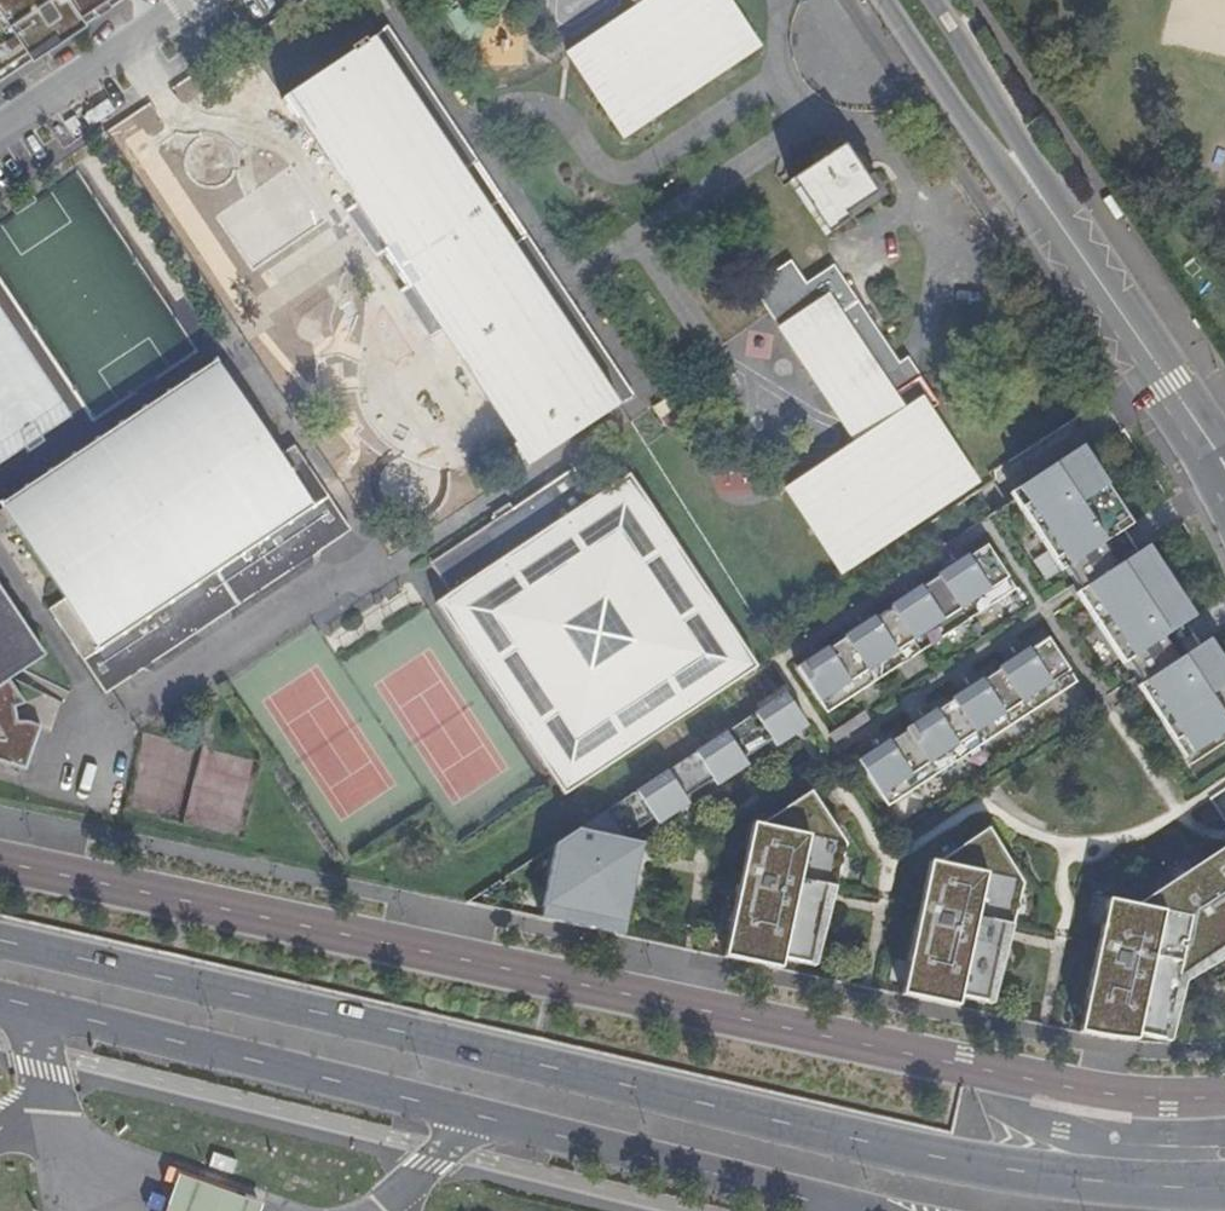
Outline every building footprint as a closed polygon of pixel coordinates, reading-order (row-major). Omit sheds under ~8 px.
[(109,0),(0,0),(0,73),(109,0)] [(636,6),(566,52),(622,134),(757,45),(727,0),(632,0),(636,6)] [(355,204),(345,211),(375,255),(382,250),(406,285),(399,291),(428,336),(438,329),(514,441),(511,444),(523,464),(617,401),(629,392),(541,260),(524,272),(442,147),(459,134),(387,28),(366,44),(362,39),(348,48),(351,52),(282,98),(293,116),(298,117),(355,204)] [(459,134),(442,147),(524,272),(541,260),(459,134)] [(841,144),(789,179),(824,234),(847,219),(844,214),(873,195),(841,144)] [(935,404),(916,376),(908,381),(897,364),(831,267),(806,285),(789,262),(753,286),(855,441),(785,488),(839,571),(974,479),(928,410),(935,404)] [(905,359),(897,364),(908,381),(916,376),(905,359)] [(0,504),(0,505),(61,600),(47,609),(104,693),(347,530),(291,445),(276,455),(214,361),(0,504)] [(675,390),(653,405),(660,415),(682,401),(675,390)] [(485,446),(445,473),(452,486),(493,458),(485,446)] [(1073,457),(1120,529),(1126,525),(1074,446),(1005,492),(1056,571),(1060,568),(1013,496),(1073,457)] [(1013,496),(1060,568),(1074,590),(1122,661),(1136,683),(1185,755),(1224,728),(1224,687),(1196,644),(1188,650),(1174,628),(1182,622),(1135,551),(1126,556),(1112,535),(1120,529),(1073,457),(1013,496)] [(571,467),(428,563),(448,593),(434,602),(562,793),(700,702),(753,668),(719,612),(626,474),(592,498),(571,467)] [(1011,590),(981,546),(951,567),(949,565),(932,577),(933,579),(905,598),(903,596),(886,608),(887,610),(858,629),(857,627),(839,639),(841,641),(812,660),(811,659),(793,671),(824,716),(1011,590)] [(1140,547),(1135,551),(1182,622),(1188,618),(1140,547)] [(1074,590),(1071,592),(1118,663),(1122,661),(1074,590)] [(8,677),(40,655),(0,595),(0,682),(8,677)] [(1073,682),(1043,638),(1013,659),(1011,657),(994,669),(995,671),(967,690),(965,688),(948,700),(949,702),(920,721),(919,719),(901,731),(903,733),(874,752),(873,750),(855,762),(886,808),(1073,682)] [(1196,644),(1224,687),(1224,673),(1202,640),(1196,644)] [(8,677),(0,682),(0,761),(23,770),(39,730),(8,677)] [(1185,755),(1136,683),(1133,686),(1185,765),(1224,738),(1224,728),(1185,755)] [(641,843),(617,838),(648,818),(653,824),(680,807),(676,800),(709,778),(713,785),(740,768),(735,761),(767,740),(772,746),(801,727),(781,696),(553,842),(538,919),(602,932),(604,921),(624,924),(641,843)] [(814,965),(842,843),(806,793),(756,826),(750,825),(723,956),(779,968),(782,959),(814,965)] [(992,1002),(1020,882),(986,830),(935,864),(927,862),(898,995),(957,1005),(958,996),(992,1002)] [(1133,905),(1104,899),(1078,1033),(1134,1043),(1137,1035),(1172,1044),(1184,980),(1192,975),(1224,953),(1224,842),(1133,905)] [(265,1210),(180,1180),(169,1210),(265,1210)]
